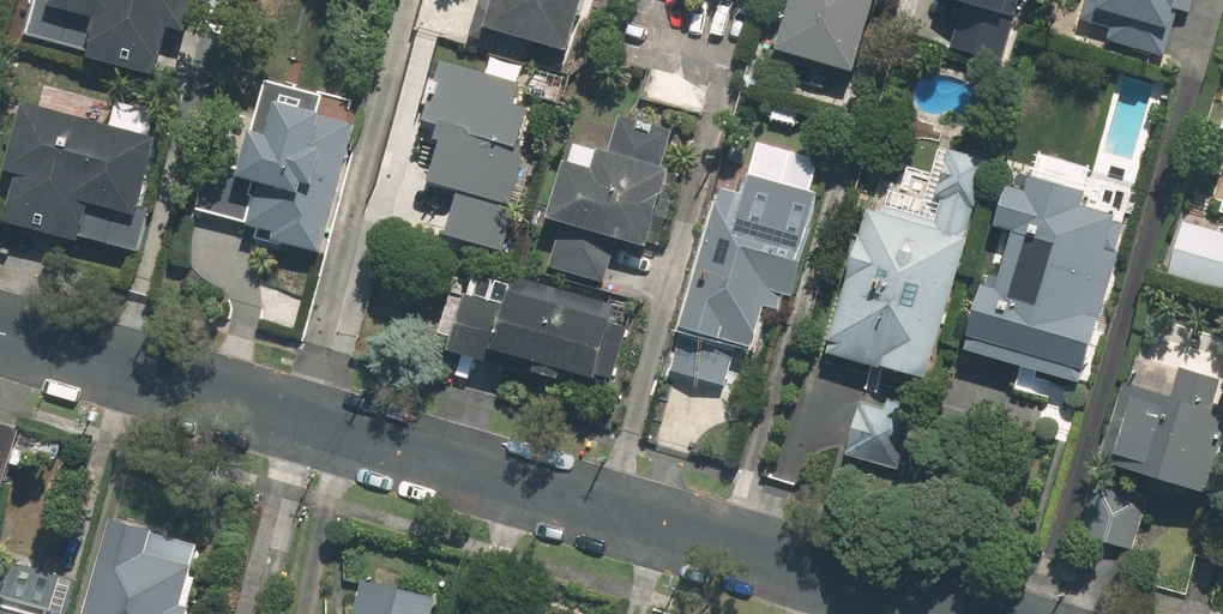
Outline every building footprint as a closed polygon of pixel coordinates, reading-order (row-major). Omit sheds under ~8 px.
[(28,37),(159,75),(172,28),(185,32),(194,0),(39,0),(28,37)] [(587,0),(501,0),(492,32),(573,53),(587,0)] [(783,45),(861,68),(881,0),(796,0),(783,45)] [(1019,15),(1023,0),(967,0),(1019,15)] [(1078,29),(1114,40),(1123,14),(1174,30),(1180,11),(1193,15),(1198,0),(1087,0),(1078,29)] [(492,56),(487,70),(446,57),(423,128),(442,134),(429,176),(460,186),(446,229),(504,247),(555,92),(521,81),(526,66),(492,56)] [(326,253),(357,133),(343,130),(352,95),(270,74),(244,177),(261,181),(247,233),(326,253)] [(33,82),(29,98),(9,167),(23,171),(9,221),(140,259),(156,204),(146,201),(171,112),(122,98),(120,106),(84,96),(33,82)] [(605,280),(619,233),(657,244),(690,137),(611,113),(595,166),(568,158),(551,216),(566,220),(552,264),(605,280)] [(739,343),(761,348),(771,311),(796,317),(828,194),(815,191),(825,152),(774,138),(764,174),(751,171),(747,187),(720,180),(671,370),(728,385),(739,343)] [(989,276),(968,348),(1087,383),(1136,218),(1082,202),(1093,163),(1041,148),(1028,192),(1006,186),(996,223),(1017,229),(1002,280),(989,276)] [(929,379),(989,166),(991,161),(947,149),(928,215),(872,199),(829,351),(929,379)] [(1169,272),(1222,287),(1222,232),(1183,221),(1169,272)] [(503,346),(545,358),(541,375),(562,380),(567,364),(615,378),(635,307),(516,274),(507,306),(468,295),(455,342),(500,355),(503,346)] [(1104,460),(1213,487),(1222,449),(1222,376),(1131,352),(1104,460)] [(916,412),(865,399),(850,455),(901,469),(916,412)] [(6,486),(13,462),(33,468),(37,455),(59,461),(65,440),(23,428),(0,421),(0,485),(6,486)] [(1148,511),(1090,492),(1078,529),(1136,548),(1148,511)] [(117,507),(91,613),(197,613),(217,531),(117,507)] [(0,555),(0,613),(49,613),(51,609),(68,613),(72,613),(82,576),(0,555)] [(434,595),(367,579),(360,608),(359,613),(429,613),(434,595)]
